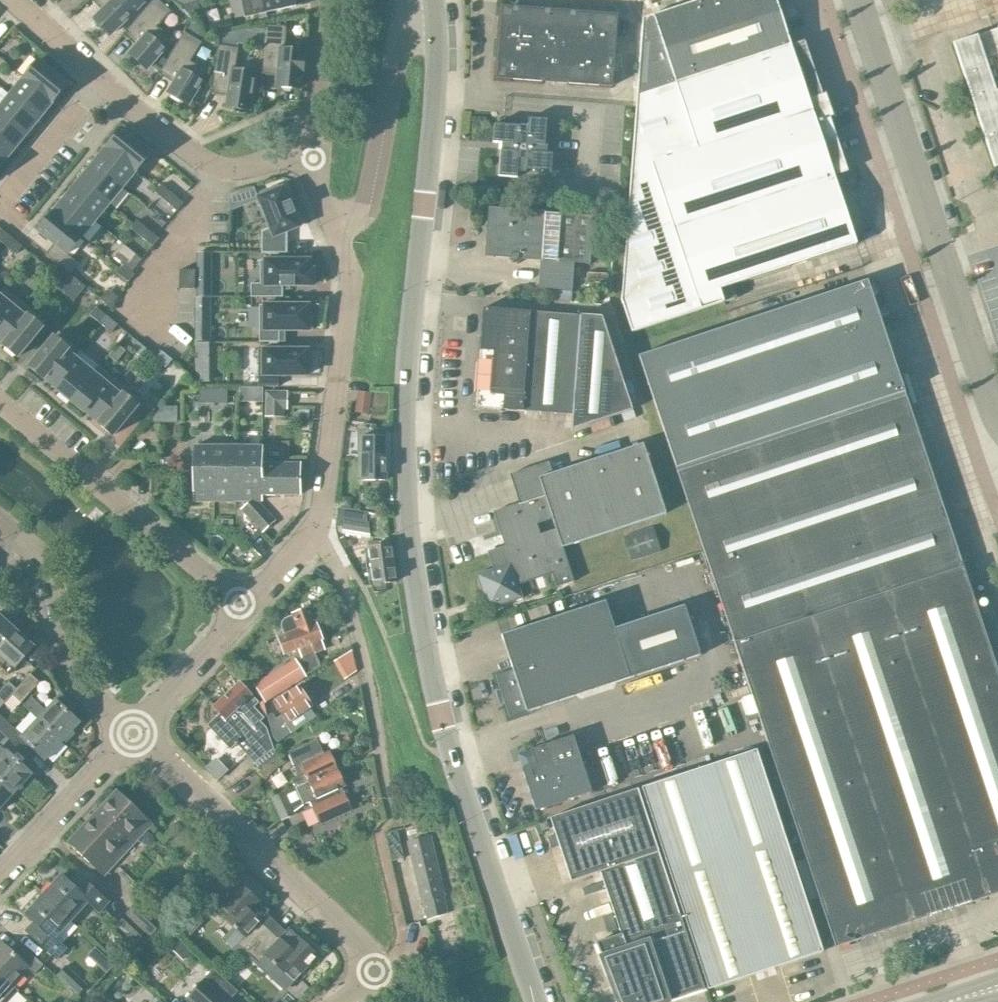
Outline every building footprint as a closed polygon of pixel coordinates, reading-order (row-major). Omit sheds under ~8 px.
[(106,7),(95,18),(110,34),(143,2),(141,0),(99,0),(106,7)] [(159,0),(154,0),(126,30),(140,42),(130,54),(146,68),(171,40),(156,27),(170,10),(159,0)] [(293,0),(240,0),(244,17),(295,6),(293,0)] [(825,105),(803,40),(789,44),(774,0),(699,0),(641,19),(635,97),(760,56),(781,120),(825,105)] [(617,17),(502,8),(496,79),(611,88),(617,17)] [(207,37),(220,35),(233,32),(234,31),(231,18),(204,25),(207,37)] [(279,71),(277,86),(299,89),(300,73),(303,73),(304,55),(302,55),(303,50),(283,48),(286,27),(265,24),(261,69),(279,71)] [(201,42),(184,32),(161,70),(177,79),(169,93),(187,104),(207,71),(190,61),(201,42)] [(218,45),(211,89),(229,91),(227,107),(248,110),(254,73),(235,70),(238,48),(231,47),(233,32),(220,35),(219,45),(218,45)] [(953,43),(994,167),(997,166),(997,52),(983,57),(976,35),(953,43)] [(760,56),(635,97),(620,300),(631,334),(723,302),(718,289),(856,245),(834,177),(847,172),(825,105),(781,120),(760,56)] [(24,78),(54,103),(62,93),(61,92),(67,84),(38,60),(24,78)] [(24,78),(10,95),(38,118),(44,111),(46,112),(54,103),(24,78)] [(0,106),(0,115),(26,136),(34,126),(33,125),(38,118),(10,95),(0,106)] [(11,152),(17,145),(18,146),(26,136),(0,115),(0,143),(11,152)] [(527,127),(493,125),(491,143),(500,143),(497,178),(516,179),(516,170),(549,173),(551,155),(542,154),(545,121),(527,119),(527,127)] [(114,136),(106,145),(136,170),(150,153),(122,129),(115,137),(114,136)] [(7,160),(5,158),(11,152),(0,143),(0,168),(7,160)] [(99,156),(93,163),(122,187),(136,170),(106,145),(98,155),(99,156)] [(86,169),(78,179),(108,204),(122,187),(93,163),(87,170),(86,169)] [(71,190),(66,197),(94,220),(108,204),(78,179),(70,189),(71,190)] [(166,201),(172,193),(161,184),(155,192),(166,201)] [(262,196),(258,198),(271,228),(263,232),(263,252),(287,252),(287,233),(299,228),(293,215),(295,214),(291,203),(289,204),(282,188),(279,190),(278,187),(261,194),(262,196)] [(183,203),(172,193),(166,201),(177,210),(183,203)] [(59,203),(51,212),(81,237),(94,220),(66,197),(60,204),(59,203)] [(572,290),(573,264),(588,265),(591,217),(487,209),(484,257),(507,259),(507,261),(510,264),(515,265),(519,262),(519,260),(540,262),(538,288),(572,290)] [(81,237),(51,212),(43,222),(44,223),(38,230),(56,245),(48,255),(73,276),(81,265),(67,254),(81,237)] [(141,237),(148,229),(137,220),(130,228),(141,237)] [(12,237),(1,229),(0,230),(0,240),(5,245),(12,237)] [(159,238),(148,229),(141,237),(153,246),(159,238)] [(22,246),(12,237),(5,245),(16,254),(22,246)] [(253,297),(283,297),(283,287),(294,287),(294,285),(313,285),(313,270),(309,270),(309,260),(261,260),(261,284),(253,284),(253,297)] [(35,270),(46,279),(53,271),(42,262),(35,270)] [(123,265),(117,273),(128,282),(135,274),(123,265)] [(180,269),(179,288),(195,289),(195,270),(180,269)] [(53,271),(46,279),(57,288),(63,280),(53,271)] [(677,471),(834,947),(997,893),(997,675),(906,395),(867,280),(639,356),(677,471)] [(20,310),(25,304),(5,287),(0,293),(0,334),(20,310)] [(0,334),(0,341),(4,344),(3,346),(17,357),(41,327),(46,321),(25,304),(20,310),(0,334)] [(280,330),(312,330),(312,314),(309,314),(309,305),(260,305),(260,342),(280,342),(280,330)] [(100,323),(107,315),(96,307),(90,314),(100,323)] [(478,319),(471,410),(501,412),(501,410),(573,415),(572,430),(632,411),(602,317),(580,316),(482,308),(481,319),(478,319)] [(107,315),(100,323),(111,332),(117,324),(107,315)] [(53,337),(29,367),(43,378),(44,377),(51,383),(75,354),(80,348),(59,331),(53,337)] [(147,349),(137,341),(131,348),(141,357),(147,349)] [(310,350),(259,350),(258,387),(279,387),(279,377),(310,377),(310,373),(312,373),(312,353),(310,353),(310,350)] [(162,351),(156,357),(155,358),(166,367),(172,359),(162,351)] [(58,390),(71,401),(95,371),(75,354),(51,383),(59,389),(58,390)] [(95,371),(71,401),(84,412),(85,411),(92,416),(120,382),(100,365),(95,371)] [(120,382),(92,416),(99,422),(98,424),(112,435),(137,405),(142,399),(120,382)] [(372,392),(365,391),(357,390),(355,411),(369,413),(370,413),(372,392)] [(266,391),(265,416),(282,416),(282,408),(287,408),(287,391),(266,391)] [(153,418),(153,422),(177,422),(177,406),(162,406),(153,418)] [(385,426),(361,426),(361,452),(362,452),(362,480),(386,479),(387,479),(386,451),(385,426)] [(194,501),(238,501),(243,501),(245,507),(241,511),(245,516),(258,528),(262,532),(274,520),(255,501),(261,500),(261,493),(298,493),(298,463),(261,463),(261,445),(238,446),(193,446),(193,473),(194,501)] [(519,504),(493,512),(504,546),(488,552),(494,569),(476,575),(487,610),(523,598),(517,581),(550,571),(556,587),(574,582),(562,547),(666,514),(643,445),(551,474),(547,462),(510,474),(519,504)] [(369,532),(368,510),(338,507),(336,525),(344,526),(344,528),(369,532)] [(653,526),(623,536),(631,561),(661,551),(653,526)] [(395,583),(392,547),(369,549),(373,584),(395,583)] [(496,676),(510,717),(701,655),(685,606),(615,629),(606,601),(502,635),(513,670),(496,676)] [(295,616),(296,617),(288,620),(284,623),(283,627),(286,636),(279,638),(286,655),(300,650),(303,659),(326,651),(323,642),(324,641),(318,624),(317,625),(311,610),(295,616)] [(14,630),(0,616),(0,645),(14,630)] [(0,645),(0,667),(7,674),(33,646),(14,630),(0,645)] [(264,702),(305,675),(295,661),(263,683),(265,685),(257,690),(264,702)] [(29,675),(16,688),(11,694),(19,702),(37,682),(29,675)] [(11,694),(16,688),(9,681),(0,691),(0,706),(7,699),(11,694)] [(239,746),(256,764),(274,750),(267,730),(261,724),(266,720),(255,708),(260,703),(242,683),(215,708),(222,715),(209,727),(231,751),(236,746),(238,747),(239,746)] [(275,718),(269,723),(273,736),(277,743),(292,734),(316,718),(311,710),(314,708),(300,686),(276,702),(283,713),(275,718)] [(31,697),(23,706),(36,718),(60,740),(78,722),(54,700),(45,709),(31,697)] [(0,715),(0,732),(7,739),(8,738),(21,751),(27,745),(43,759),(60,740),(36,718),(20,735),(0,715)] [(525,758),(518,761),(535,811),(590,793),(571,736),(523,752),(525,758)] [(298,788),(340,770),(333,753),(327,756),(320,740),(291,753),(301,778),(295,781),(298,788)] [(13,792),(30,773),(6,750),(5,752),(0,747),(0,781),(13,792)] [(641,787),(707,989),(822,951),(755,750),(641,787)] [(258,769),(266,780),(286,764),(278,754),(258,769)] [(298,788),(285,794),(284,791),(271,797),(281,819),(294,813),(292,808),(304,803),(305,805),(347,787),(340,770),(298,788)] [(13,792),(0,781),(0,806),(13,792)] [(703,988),(637,789),(549,818),(570,881),(600,871),(620,932),(594,940),(618,1001),(619,1001),(620,1001),(662,1001),(703,988)] [(117,791),(94,816),(129,850),(151,826),(143,819),(145,817),(117,791)] [(418,811),(402,815),(404,825),(421,821),(418,811)] [(129,850),(94,816),(70,841),(105,874),(129,850)] [(539,824),(541,831),(542,831),(547,829),(548,829),(546,822),(539,824)] [(442,894),(428,838),(407,843),(421,900),(423,900),(428,919),(445,913),(440,894),(442,894)] [(61,876),(44,894),(71,920),(88,902),(100,913),(108,903),(81,878),(72,887),(61,876)] [(237,943),(247,953),(269,930),(260,921),(269,911),(239,883),(215,909),(244,936),(237,943)] [(71,920),(44,894),(25,914),(36,925),(29,933),(57,959),(66,949),(54,939),(71,920)] [(142,897),(126,914),(147,933),(150,937),(166,921),(142,897)] [(144,943),(150,937),(147,933),(126,914),(118,923),(139,942),(141,940),(144,943)] [(195,918),(183,932),(189,938),(202,924),(195,918)] [(269,930),(247,953),(257,962),(265,954),(294,981),(318,956),(288,928),(278,938),(269,930)] [(12,985),(27,969),(33,975),(43,965),(24,948),(16,957),(0,942),(0,974),(12,985)] [(107,958),(100,966),(106,972),(106,973),(114,965),(107,958)] [(58,975),(78,994),(87,985),(66,966),(58,975)] [(228,1001),(237,991),(212,968),(185,998),(189,1001),(229,1001),(228,1001)] [(18,991),(12,985),(0,974),(0,1001),(8,1001),(18,991)]
